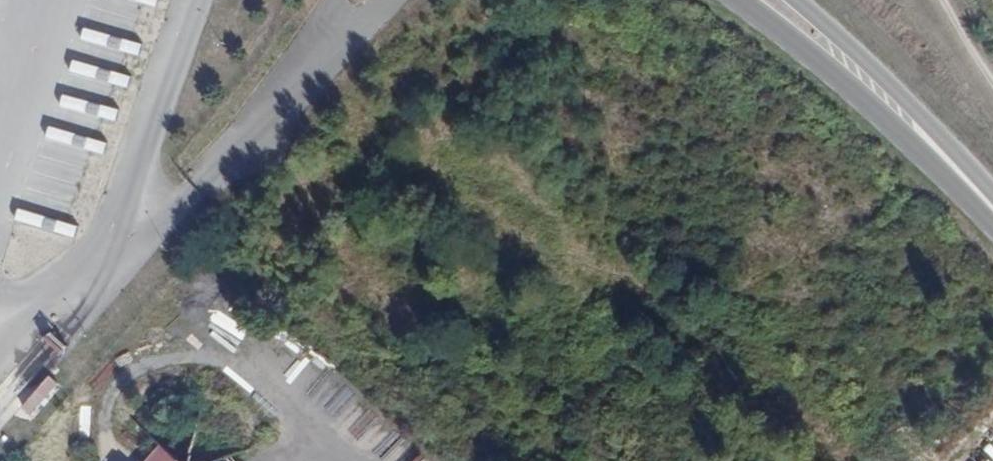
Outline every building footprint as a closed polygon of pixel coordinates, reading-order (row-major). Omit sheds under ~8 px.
[(41,159),(97,168),(101,140),(46,130),(41,159)] [(58,385),(49,376),(20,406),(29,415),(58,385)]
